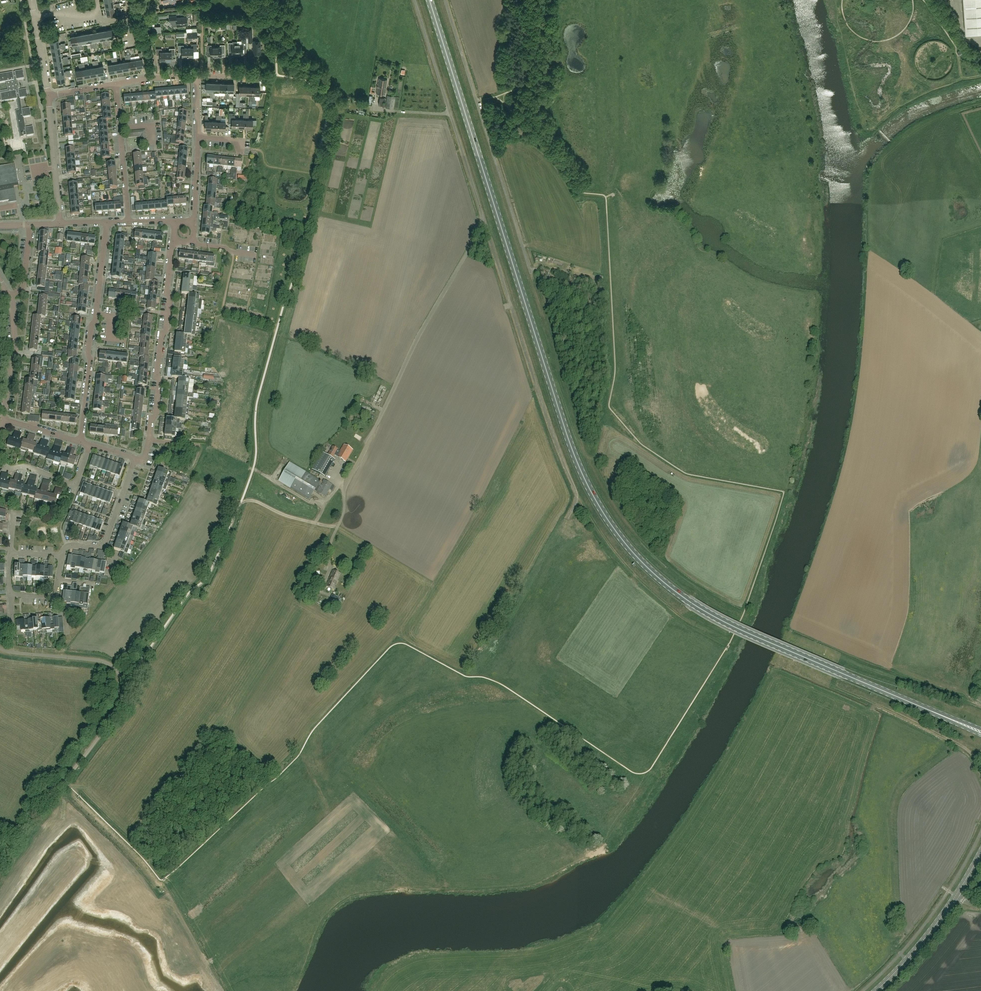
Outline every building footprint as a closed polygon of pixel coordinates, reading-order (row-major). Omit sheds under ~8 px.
[(980,32),(980,0),(963,0),(966,33),(980,32)] [(121,8),(120,6),(106,8),(107,15),(115,14),(115,15),(118,14),(117,9),(121,8)] [(176,16),(170,16),(170,22),(172,22),(173,26),(177,26),(177,27),(183,26),(187,25),(187,17),(191,17),(191,13),(186,13),(187,17),(177,18),(176,16)] [(112,30),(105,31),(107,45),(109,45),(110,45),(109,40),(108,38),(113,37),(112,30)] [(105,46),(107,45),(105,31),(98,32),(99,40),(104,39),(105,41),(104,41),(105,46)] [(98,32),(91,33),(94,47),(96,47),(96,43),(95,43),(95,41),(99,40),(98,32)] [(91,48),(94,47),(91,33),(84,34),(86,42),(91,41),(91,43),(90,44),(91,48)] [(84,34),(78,36),(80,50),(83,49),(82,45),(81,45),(81,43),(86,42),(84,34)] [(77,50),(80,50),(78,36),(71,37),(72,46),(74,47),(77,46),(77,50)] [(242,44),(237,44),(238,56),(241,56),(241,54),(243,54),(243,49),(247,48),(246,39),(242,39),(242,44)] [(51,48),(66,45),(65,43),(61,44),(59,45),(58,40),(50,41),(51,48)] [(237,44),(237,41),(233,42),(228,43),(228,49),(232,49),(232,54),(234,54),(234,56),(238,56),(237,44)] [(191,44),(192,47),(188,48),(188,57),(194,57),(194,51),(197,51),(197,44),(191,44)] [(66,48),(66,45),(51,48),(53,55),(61,53),(60,49),(62,48),(62,49),(66,48)] [(188,57),(188,48),(184,48),(184,45),(178,45),(179,52),(182,52),(182,58),(188,57)] [(216,57),(216,47),(212,47),(212,45),(207,45),(207,51),(210,51),(211,57),(216,57)] [(220,47),(216,47),(216,57),(222,57),(222,51),(225,51),(225,45),(220,45),(220,47)] [(170,52),(166,52),(166,61),(172,61),(172,55),(175,55),(175,48),(169,48),(170,52)] [(166,61),(166,52),(162,52),(162,49),(156,49),(156,55),(160,55),(160,61),(166,61)] [(141,59),(136,60),(137,68),(144,67),(142,59),(143,59),(141,52),(139,53),(139,57),(140,57),(141,59)] [(61,53),(53,55),(54,62),(68,59),(68,56),(63,57),(63,58),(61,58),(61,53)] [(137,68),(136,60),(131,61),(130,59),(131,59),(130,54),(128,55),(130,69),(137,68)] [(130,69),(128,55),(125,55),(126,60),(127,60),(127,62),(122,62),(123,70),(130,69)] [(117,72),(114,57),(111,58),(112,62),(113,62),(113,64),(108,65),(110,73),(117,72)] [(117,57),(114,57),(117,72),(123,70),(122,62),(117,63),(117,61),(117,57)] [(54,62),(55,68),(63,67),(62,62),(64,62),(64,63),(69,62),(68,59),(54,62)] [(98,60),(95,61),(98,75),(105,74),(103,66),(98,67),(98,65),(99,65),(98,60)] [(94,67),(90,68),(91,76),(98,75),(95,61),(92,61),(93,65),(94,65),(94,67)] [(84,77),(82,63),(79,64),(80,68),(81,70),(76,71),(77,79),(84,77)] [(84,63),(82,63),(84,77),(91,76),(90,68),(85,69),(84,67),(85,67),(84,63)] [(64,72),(63,67),(55,68),(56,75),(71,73),(70,70),(66,71),(64,72)] [(8,93),(19,91),(18,89),(20,89),(19,82),(17,82),(17,80),(24,79),(23,71),(15,72),(13,73),(0,75),(0,83),(6,82),(8,90),(0,91),(0,90),(0,94),(8,93)] [(71,73),(56,75),(58,82),(65,81),(64,76),(67,75),(67,76),(71,75),(71,73)] [(385,95),(387,80),(378,78),(376,93),(385,95)] [(236,93),(236,106),(239,106),(239,102),(240,102),(240,97),(241,96),(241,94),(246,94),(246,86),(246,85),(242,85),(242,86),(239,86),(239,94),(236,93)] [(187,87),(180,88),(181,96),(182,96),(186,95),(186,99),(189,99),(188,95),(187,95),(187,87)] [(182,96),(181,96),(180,88),(174,89),(175,96),(176,96),(180,96),(180,100),(182,100),(182,96)] [(9,101),(17,99),(20,99),(28,97),(26,89),(19,91),(8,93),(9,101)] [(169,97),(168,97),(168,89),(161,90),(162,97),(163,97),(167,97),(167,101),(170,101),(169,97)] [(174,89),(168,89),(168,97),(169,97),(173,96),(174,101),(176,100),(176,96),(175,96),(174,89)] [(155,93),(156,98),(161,98),(161,102),(163,101),(163,97),(162,97),(161,90),(155,90),(155,93)] [(0,94),(0,101),(2,101),(2,102),(9,101),(8,93),(0,94)] [(156,98),(155,93),(149,94),(150,102),(151,101),(155,101),(155,105),(157,105),(157,101),(156,101),(156,98)] [(143,94),(137,95),(137,103),(138,103),(142,102),(143,106),(145,106),(144,102),(143,94)] [(151,101),(150,102),(149,94),(143,94),(144,102),(148,102),(149,106),(151,106),(151,101)] [(131,103),(130,95),(124,96),(125,104),(130,103),(130,107),(132,107),(132,103),(131,103)] [(138,103),(137,103),(137,95),(130,95),(131,103),(132,103),(136,103),(136,107),(139,107),(138,103)] [(394,109),(395,96),(387,95),(385,107),(394,109)] [(31,116),(30,108),(22,110),(20,99),(17,99),(19,110),(16,111),(20,137),(24,137),(24,136),(26,135),(26,136),(34,135),(33,127),(26,128),(24,118),(31,116)] [(62,105),(63,112),(71,111),(71,110),(70,106),(75,106),(74,100),(68,101),(69,105),(62,105)] [(71,110),(71,111),(63,112),(63,118),(71,117),(71,116),(71,112),(80,112),(79,109),(71,110)] [(179,117),(187,118),(187,112),(180,111),(180,110),(176,110),(175,112),(179,113),(179,117)] [(229,113),(229,123),(232,123),(232,127),(239,127),(239,119),(235,119),(236,117),(235,117),(235,113),(229,113)] [(76,116),(71,116),(71,117),(63,118),(64,124),(72,123),(72,122),(72,119),(76,118),(76,116)] [(178,124),(186,125),(187,118),(179,117),(175,116),(175,118),(179,119),(178,123),(178,124)] [(64,124),(64,130),(72,130),(72,129),(72,125),(76,124),(76,122),(72,122),(72,123),(64,124)] [(174,122),(174,125),(176,125),(175,126),(178,127),(178,129),(177,130),(185,131),(186,125),(178,124),(178,123),(174,122)] [(72,129),(72,130),(64,130),(65,137),(73,136),(73,131),(77,131),(77,128),(72,129)] [(177,136),(184,137),(185,131),(177,130),(178,129),(173,129),(173,131),(177,131),(177,135),(177,136)] [(180,143),(184,144),(184,137),(177,136),(177,135),(173,135),(173,136),(171,136),(171,144),(179,145),(180,143)] [(75,154),(75,153),(74,149),(79,149),(78,147),(74,147),(74,148),(66,149),(67,155),(75,154)] [(180,154),(187,155),(188,149),(181,148),(181,147),(176,147),(176,149),(180,149),(180,153),(180,154)] [(75,153),(75,154),(67,155),(67,161),(75,160),(75,159),(75,156),(79,155),(79,153),(75,153)] [(142,160),(142,159),(141,155),(145,155),(145,153),(141,153),(141,154),(133,155),(134,161),(142,160)] [(179,161),(187,161),(187,155),(180,154),(180,153),(176,153),(175,155),(179,156),(179,160),(179,161)] [(209,165),(214,165),(215,158),(208,157),(207,165),(206,171),(209,172),(209,167),(208,167),(209,165)] [(222,166),(227,167),(228,159),(221,158),(220,173),(223,173),(223,169),(222,169),(222,166)] [(75,159),(75,160),(67,161),(68,167),(76,166),(75,162),(80,161),(80,159),(75,159)] [(146,159),(142,159),(142,160),(134,161),(135,167),(142,167),(142,166),(142,162),(146,161),(146,159)] [(178,167),(186,168),(187,161),(179,161),(179,160),(175,159),(175,161),(179,162),(178,166),(178,167)] [(242,161),(235,160),(234,174),(236,174),(237,170),(236,170),(236,168),(241,168),(242,161)] [(11,185),(16,184),(13,165),(13,164),(0,167),(0,187),(11,185)] [(76,166),(68,167),(68,174),(76,173),(76,168),(80,168),(80,165),(76,166)] [(143,173),(143,172),(142,168),(146,168),(146,165),(142,166),(142,167),(135,167),(135,174),(143,173)] [(177,173),(185,174),(186,168),(178,167),(178,166),(174,165),(174,168),(178,168),(178,172),(177,173)] [(147,172),(143,172),(143,173),(135,174),(136,180),(143,179),(143,178),(143,174),(147,174),(147,172)] [(177,173),(178,172),(174,172),(173,174),(177,174),(177,179),(184,180),(185,174),(177,173)] [(143,179),(136,180),(136,186),(139,186),(139,189),(145,189),(145,185),(148,185),(148,180),(147,178),(143,178),(143,179)] [(77,182),(77,183),(69,184),(70,190),(78,189),(78,188),(77,184),(83,184),(83,179),(76,179),(77,182)] [(209,186),(223,188),(223,185),(219,184),(219,185),(217,185),(217,180),(209,179),(209,186)] [(78,189),(70,190),(70,196),(78,195),(78,194),(78,191),(82,190),(82,188),(78,188),(78,189)] [(12,190),(0,192),(0,202),(9,201),(14,200),(12,190)] [(178,197),(179,197),(180,205),(186,205),(186,197),(181,197),(180,193),(178,193),(178,197)] [(216,194),(208,193),(207,200),(222,201),(222,199),(217,198),(217,199),(215,199),(216,194)] [(78,194),(78,195),(70,196),(71,202),(79,201),(78,197),(83,196),(83,194),(78,194)] [(167,206),(174,206),(173,198),(172,198),(168,198),(168,194),(165,195),(166,199),(167,199),(167,202),(167,206)] [(172,198),(173,198),(174,206),(180,205),(179,197),(178,197),(174,198),(174,194),(172,194),(172,198)] [(136,212),(142,212),(142,204),(141,204),(137,204),(136,197),(134,197),(135,205),(136,212)] [(153,203),(154,203),(155,210),(161,210),(161,202),(160,202),(156,203),(155,198),(153,199),(153,203)] [(168,209),(167,206),(167,202),(162,202),(162,198),(159,198),(160,202),(161,202),(161,210),(168,209)] [(114,199),(113,199),(113,203),(114,203),(115,211),(121,210),(121,208),(120,203),(120,201),(115,201),(115,199),(114,199)] [(147,203),(148,203),(149,211),(155,210),(154,203),(153,203),(149,203),(149,199),(147,199),(147,203)] [(79,201),(71,202),(71,208),(79,208),(79,207),(79,203),(83,202),(83,200),(79,201)] [(100,204),(101,204),(102,212),(108,212),(108,204),(107,204),(103,204),(102,200),(100,200),(100,204)] [(107,204),(108,204),(108,212),(115,211),(114,203),(113,203),(109,204),(109,200),(106,200),(107,204)] [(141,204),(142,204),(142,212),(149,211),(148,203),(147,203),(143,204),(143,200),(140,200),(141,204)] [(101,204),(100,204),(97,205),(96,201),(94,201),(94,205),(95,205),(96,213),(102,212),(101,204)] [(79,207),(79,208),(71,208),(72,215),(80,214),(80,209),(84,209),(84,206),(79,207)] [(206,207),(204,206),(204,213),(218,215),(218,212),(214,212),(214,213),(212,212),(212,207),(206,207)] [(215,222),(216,217),(218,218),(218,215),(204,213),(203,217),(202,217),(202,220),(203,220),(215,222)] [(203,220),(202,227),(217,229),(217,226),(213,225),(213,221),(203,220)] [(138,246),(141,246),(143,232),(136,231),(135,231),(133,231),(133,238),(135,239),(140,239),(139,241),(138,246)] [(149,232),(143,232),(141,246),(144,246),(144,242),(143,242),(144,240),(148,240),(149,232)] [(117,236),(116,243),(130,245),(131,242),(126,242),(124,242),(125,237),(127,238),(128,234),(119,233),(118,236),(117,236)] [(163,234),(156,233),(155,248),(157,248),(158,244),(157,243),(157,241),(162,242),(163,234)] [(75,235),(73,249),(76,249),(76,245),(76,243),(81,243),(82,235),(75,235)] [(96,237),(89,236),(87,251),(91,251),(91,247),(89,246),(90,244),(95,245),(96,237)] [(115,250),(114,257),(129,259),(129,256),(125,255),(125,256),(123,256),(123,251),(115,250)] [(186,260),(185,263),(188,263),(189,260),(193,261),(194,253),(187,252),(186,260)] [(206,264),(206,266),(214,267),(214,263),(213,263),(214,255),(207,255),(206,263),(206,264)] [(148,263),(147,268),(155,269),(156,262),(142,260),(141,263),(146,263),(146,262),(148,263)] [(81,267),(81,271),(88,272),(89,266),(75,264),(74,267),(79,267),(79,266),(81,267)] [(114,264),(113,271),(127,272),(128,270),(123,269),(123,270),(121,270),(122,265),(114,264)] [(153,282),(154,282),(154,275),(140,274),(140,276),(144,277),(144,276),(146,276),(146,282),(151,282),(153,282)] [(88,279),(73,278),(73,280),(77,281),(77,280),(79,280),(79,285),(81,286),(81,285),(87,286),(88,279)] [(38,280),(37,287),(45,288),(44,291),(49,292),(50,282),(46,281),(38,280)] [(116,299),(117,285),(115,284),(114,289),(115,289),(115,291),(109,290),(109,298),(116,299)] [(129,301),(131,286),(128,286),(128,290),(128,293),(123,292),(122,300),(129,301)] [(157,297),(158,290),(143,288),(143,291),(147,291),(148,291),(150,291),(149,296),(157,297)] [(88,293),(74,292),(73,294),(78,295),(78,294),(80,294),(79,299),(87,300),(88,293)] [(155,310),(156,303),(142,302),(141,304),(146,305),(146,304),(148,304),(147,310),(155,310)] [(86,307),(72,305),(72,308),(76,309),(76,308),(78,308),(78,313),(86,314),(86,307)] [(66,321),(66,324),(80,325),(81,318),(73,317),(71,317),(70,321),(66,321)] [(143,325),(143,330),(151,331),(152,324),(137,322),(137,325),(141,325),(141,324),(143,325)] [(72,326),(71,331),(79,332),(80,325),(66,324),(65,326),(70,327),(70,326),(72,326)] [(142,338),(141,343),(149,344),(150,337),(136,336),(135,338),(140,339),(140,338),(142,338)] [(70,340),(70,345),(78,346),(79,339),(64,337),(64,340),(68,341),(68,340),(70,340)] [(168,351),(168,354),(174,355),(175,355),(185,356),(185,354),(186,349),(175,348),(175,352),(168,351)] [(142,357),(148,358),(148,351),(134,349),(134,352),(138,353),(138,352),(140,352),(140,357),(142,357)] [(68,359),(71,359),(76,360),(77,353),(62,351),(62,354),(67,354),(69,354),(68,359)] [(99,360),(99,362),(103,363),(103,367),(105,367),(107,353),(100,352),(99,360)] [(108,361),(113,362),(114,354),(107,353),(105,367),(108,368),(109,363),(108,363),(108,361)] [(128,355),(121,354),(119,369),(122,369),(122,365),(122,363),(127,363),(128,355)] [(169,362),(170,359),(174,359),(173,364),(184,365),(184,360),(182,360),(182,358),(174,357),(173,356),(168,355),(167,358),(167,362),(169,362)] [(33,359),(32,366),(40,367),(42,367),(43,357),(39,356),(38,360),(34,359),(33,359)] [(141,366),(140,371),(148,372),(149,365),(134,363),(134,366),(138,367),(138,366),(141,366)] [(64,365),(64,368),(68,369),(68,373),(70,373),(78,374),(78,367),(64,365)] [(97,375),(97,382),(105,383),(108,384),(108,380),(112,380),(112,377),(105,376),(97,375)] [(133,377),(132,380),(139,381),(138,385),(143,385),(146,386),(147,379),(133,377)] [(386,390),(391,379),(386,378),(382,388),(386,390)] [(68,387),(76,388),(77,381),(62,379),(62,382),(66,382),(67,381),(69,382),(68,387)] [(97,382),(96,389),(110,391),(111,388),(106,388),(106,389),(104,388),(105,383),(97,382)] [(24,393),(24,400),(32,401),(35,401),(35,399),(34,399),(34,394),(32,394),(24,393)] [(75,394),(61,393),(60,395),(65,396),(65,395),(67,395),(66,400),(74,401),(75,394)] [(102,402),(103,397),(95,396),(94,403),(109,405),(109,402),(104,401),(104,402),(102,402)] [(7,446),(14,448),(18,432),(15,431),(13,438),(10,437),(7,446)] [(172,437),(175,437),(176,433),(165,431),(164,439),(172,440),(172,437)] [(14,448),(20,450),(21,450),(21,448),(23,441),(20,440),(22,433),(18,432),(14,448)] [(23,441),(21,448),(21,450),(27,452),(28,450),(32,435),(29,433),(27,440),(23,439),(23,441)] [(36,445),(37,445),(37,444),(34,442),(36,436),(32,435),(28,450),(34,452),(36,445)] [(34,452),(34,454),(41,456),(45,440),(42,439),(40,446),(37,445),(36,445),(34,452)] [(49,451),(50,449),(47,448),(49,442),(45,440),(41,456),(47,458),(49,451)] [(337,457),(346,462),(353,450),(344,444),(340,451),(338,450),(338,449),(333,447),(328,454),(333,457),(335,455),(337,456),(337,457)] [(49,451),(47,458),(47,460),(53,462),(58,446),(55,445),(53,452),(49,451)] [(61,462),(63,455),(59,454),(61,447),(58,446),(53,462),(60,464),(61,462)] [(61,462),(67,464),(72,449),(69,448),(67,455),(63,453),(63,455),(61,462)] [(72,449),(67,464),(74,466),(75,462),(77,463),(79,457),(74,455),(75,450),(72,449)] [(312,469),(325,477),(335,460),(322,452),(312,469)] [(278,481),(309,499),(315,491),(325,497),(332,484),(324,479),(321,484),(319,483),(321,480),(290,462),(278,481)] [(159,468),(155,466),(155,468),(158,469),(158,472),(157,473),(169,477),(170,473),(170,472),(159,468)] [(156,477),(169,482),(170,477),(169,477),(157,473),(158,472),(152,470),(151,472),(153,473),(153,472),(157,473),(156,476),(156,477)] [(10,482),(7,481),(9,474),(5,473),(1,489),(8,491),(9,489),(10,482)] [(9,489),(16,490),(19,475),(16,474),(14,481),(11,480),(10,482),(9,489)] [(155,480),(154,481),(167,486),(169,482),(156,477),(156,476),(150,474),(149,476),(152,477),(152,476),(155,478),(155,480)] [(16,490),(15,492),(22,494),(24,485),(25,483),(21,483),(23,476),(19,475),(16,490)] [(87,485),(85,484),(86,479),(83,478),(80,488),(82,488),(80,493),(84,495),(88,485),(87,485)] [(153,484),(153,486),(163,489),(166,490),(167,486),(154,481),(155,480),(149,478),(148,480),(150,481),(154,482),(153,484)] [(27,486),(24,485),(22,494),(29,496),(32,480),(29,479),(27,486)] [(37,491),(38,489),(34,488),(36,481),(32,480),(29,496),(35,497),(37,491)] [(161,493),(163,489),(153,486),(153,484),(147,482),(146,484),(149,485),(152,486),(152,489),(151,490),(161,493)] [(40,491),(37,491),(35,497),(35,499),(42,501),(46,485),(42,484),(40,491)] [(46,485),(42,501),(49,503),(51,494),(47,493),(49,486),(46,485)] [(150,493),(150,494),(160,498),(161,493),(151,490),(152,489),(146,487),(145,489),(146,490),(147,489),(151,490),(150,493)] [(54,495),(51,494),(49,503),(55,504),(58,496),(61,497),(63,489),(56,488),(54,495)] [(158,502),(160,498),(150,494),(150,493),(144,491),(143,492),(149,495),(149,497),(148,498),(158,502)] [(138,503),(138,504),(148,508),(149,504),(147,503),(140,500),(140,498),(134,496),(133,500),(135,501),(136,500),(139,501),(138,503)] [(147,503),(149,504),(157,506),(158,502),(148,498),(149,497),(145,496),(144,498),(148,499),(147,503)] [(137,509),(146,512),(148,508),(138,504),(138,503),(132,501),(132,503),(138,505),(137,508),(137,509)] [(136,509),(135,512),(135,513),(145,517),(146,512),(137,509),(137,508),(131,505),(130,508),(133,509),(134,509),(136,509)] [(70,521),(74,523),(78,513),(77,513),(74,512),(76,507),(73,506),(71,512),(70,512),(68,517),(71,518),(70,521)] [(134,516),(134,517),(143,521),(145,517),(135,513),(135,512),(130,510),(129,513),(131,513),(131,512),(135,514),(134,516)] [(132,521),(145,526),(146,522),(143,521),(134,517),(134,516),(129,514),(128,517),(129,518),(130,517),(133,518),(132,520),(133,520),(132,521)] [(131,526),(133,527),(137,528),(143,530),(145,526),(132,521),(133,520),(132,520),(127,518),(126,519),(126,520),(126,521),(127,521),(127,520),(132,522),(130,526),(131,526)] [(120,521),(119,523),(123,524),(122,527),(122,528),(135,532),(137,528),(133,527),(131,526),(130,526),(123,523),(124,522),(120,521)] [(118,526),(118,527),(121,528),(121,531),(120,532),(133,536),(135,532),(122,528),(122,527),(119,525),(118,526)] [(133,536),(130,535),(120,532),(121,531),(117,530),(116,531),(120,533),(119,535),(119,536),(132,541),(133,536)] [(118,539),(117,540),(130,545),(132,541),(119,536),(119,535),(113,533),(113,535),(115,536),(116,536),(118,537),(118,539)] [(116,544),(116,545),(129,549),(130,545),(117,540),(118,539),(112,537),(111,540),(114,541),(115,540),(117,541),(116,544)] [(129,549),(116,545),(116,544),(113,542),(112,544),(115,545),(114,549),(126,553),(127,552),(129,549)] [(69,556),(67,566),(71,567),(71,569),(73,569),(75,569),(75,568),(75,567),(75,565),(73,565),(73,561),(73,557),(75,557),(76,551),(73,550),(73,554),(72,554),(71,556),(69,556)] [(79,552),(76,551),(75,557),(73,557),(73,561),(73,565),(75,565),(75,567),(75,568),(80,569),(81,558),(78,557),(79,552)] [(85,559),(81,558),(80,569),(84,569),(84,571),(87,572),(88,570),(87,570),(88,567),(85,566),(85,563),(86,559),(88,559),(89,553),(86,553),(85,559)] [(88,570),(92,571),(94,560),(91,560),(92,554),(89,553),(88,559),(86,559),(85,563),(85,566),(88,567),(87,570),(88,570)] [(94,560),(92,571),(96,572),(96,573),(98,574),(100,574),(100,572),(100,570),(97,569),(98,565),(97,565),(98,561),(100,561),(101,556),(98,555),(98,558),(97,558),(96,561),(94,560)] [(104,556),(101,556),(100,561),(98,561),(97,565),(98,565),(97,569),(100,570),(100,572),(104,573),(106,563),(103,562),(104,556)] [(20,565),(22,565),(22,559),(19,559),(19,565),(15,565),(15,577),(23,578),(23,576),(23,573),(19,573),(19,569),(20,568),(20,565)] [(25,560),(22,559),(22,565),(20,565),(20,568),(19,569),(19,573),(23,573),(23,576),(27,576),(28,566),(25,566),(25,560)] [(33,566),(34,566),(35,560),(32,560),(31,566),(28,566),(27,576),(32,577),(32,578),(36,579),(36,577),(36,576),(35,576),(35,574),(32,574),(32,569),(33,569),(33,566)] [(38,560),(35,560),(34,566),(33,566),(33,569),(32,569),(32,574),(35,574),(35,576),(36,576),(36,577),(40,577),(41,567),(37,566),(38,560)] [(45,567),(47,567),(47,561),(44,561),(44,567),(41,567),(40,577),(44,577),(44,579),(48,579),(48,578),(48,577),(48,575),(45,575),(45,570),(45,567)] [(50,561),(47,561),(47,567),(45,567),(45,570),(45,575),(48,575),(48,577),(48,578),(53,578),(53,567),(50,567),(50,561)] [(334,590),(341,574),(333,570),(326,586),(334,590)] [(71,600),(68,600),(68,596),(68,592),(70,592),(71,586),(68,586),(67,592),(64,591),(62,602),(67,602),(67,604),(71,605),(71,603),(70,603),(71,600)] [(75,603),(76,593),(73,592),(74,586),(71,586),(70,592),(68,592),(68,596),(68,600),(71,600),(70,603),(71,603),(71,605),(71,606),(75,606),(75,603)] [(83,606),(83,604),(83,602),(80,601),(80,598),(80,594),(83,594),(83,587),(80,587),(80,591),(79,592),(79,593),(76,593),(75,603),(79,604),(79,605),(83,606)] [(83,604),(88,605),(89,594),(85,594),(86,588),(83,587),(83,594),(80,594),(80,598),(80,601),(83,602),(83,604)] [(329,600),(336,603),(339,597),(332,594),(329,600)] [(46,629),(45,618),(42,619),(42,613),(39,614),(39,619),(38,619),(38,623),(38,627),(41,627),(42,629),(46,629)] [(50,618),(52,618),(51,614),(52,614),(51,613),(48,613),(49,618),(48,618),(45,618),(46,629),(46,631),(55,630),(55,628),(54,628),(54,626),(51,626),(50,622),(51,622),(50,618)] [(29,630),(34,630),(33,619),(30,620),(29,614),(26,615),(27,620),(25,620),(25,624),(26,628),(29,628),(29,630)] [(42,631),(42,629),(41,627),(38,627),(38,623),(38,619),(39,619),(39,614),(36,614),(36,616),(32,616),(33,619),(34,630),(38,630),(38,631),(42,631)] [(52,614),(51,614),(52,618),(50,618),(51,622),(50,622),(51,626),(54,626),(54,628),(55,628),(59,628),(59,623),(58,617),(54,618),(53,614),(52,614)] [(30,632),(29,630),(29,628),(26,628),(25,624),(25,620),(27,620),(26,615),(23,615),(24,620),(16,621),(17,627),(21,626),(21,631),(26,631),(26,632),(30,632)]
